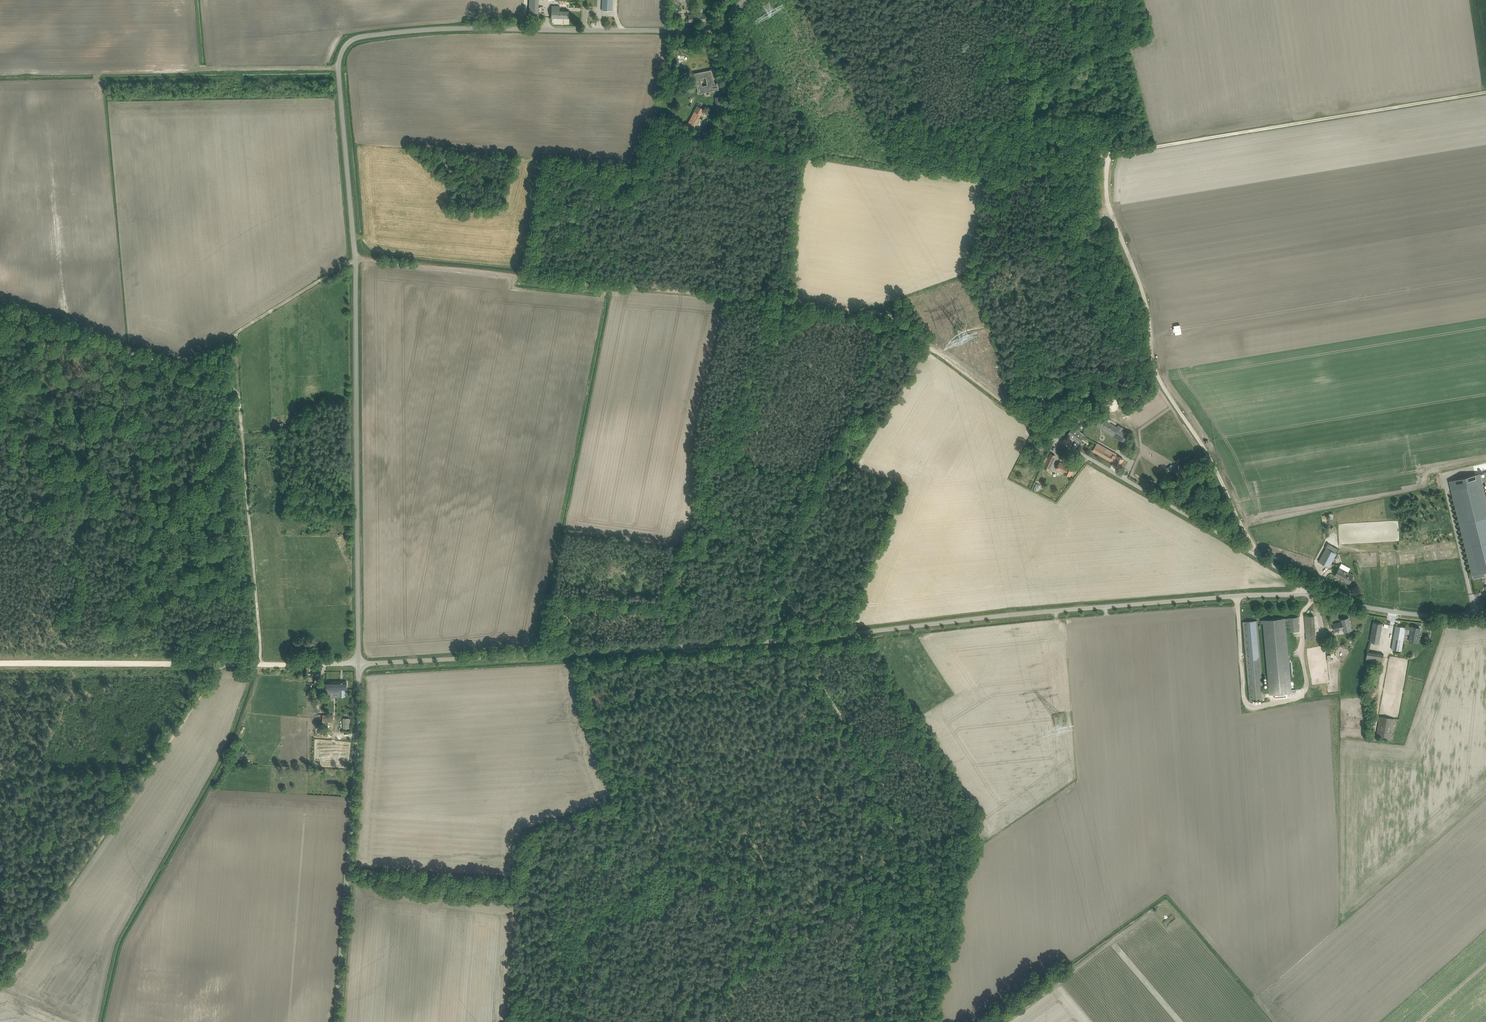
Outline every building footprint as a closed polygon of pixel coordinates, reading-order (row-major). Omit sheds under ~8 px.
[(529,17),(538,17),(539,0),(530,0),(529,17)] [(602,10),(612,11),(613,0),(603,0),(602,10)] [(552,5),(551,17),(552,17),(568,18),(569,10),(560,10),(560,6),(552,5)] [(708,87),(700,89),(701,95),(713,92),(712,86),(711,86),(711,85),(714,84),(712,76),(711,77),(709,72),(694,76),(695,81),(706,79),(708,87)] [(725,109),(723,96),(715,97),(717,110),(721,109),(725,109)] [(696,112),(689,126),(693,128),(704,109),(698,105),(694,111),(696,112)] [(1117,426),(1101,417),(1096,425),(1125,443),(1130,434),(1123,430),(1124,428),(1118,424),(1117,426)] [(1068,434),(1080,443),(1085,435),(1073,426),(1068,434)] [(1114,454),(1114,453),(1097,443),(1093,451),(1110,460),(1114,462),(1120,466),(1124,459),(1114,454)] [(1030,451),(1035,454),(1038,449),(1033,446),(1030,451)] [(1044,467),(1049,470),(1056,455),(1051,453),(1044,467)] [(1056,468),(1064,473),(1070,476),(1074,468),(1068,465),(1067,467),(1065,466),(1066,465),(1059,461),(1056,468)] [(1484,483),(1481,473),(1449,481),(1472,575),(1485,571),(1485,492),(1484,483)] [(1337,553),(1336,553),(1338,548),(1329,543),(1327,548),(1326,547),(1319,561),(1329,567),(1337,553)] [(1354,575),(1348,572),(1350,568),(1342,563),(1335,575),(1349,583),(1354,575)] [(1317,638),(1315,615),(1304,616),(1307,639),(1317,638)] [(1290,621),(1291,631),(1299,630),(1298,617),(1282,618),(1276,619),(1262,620),(1265,659),(1268,695),(1296,692),(1296,689),(1291,689),(1285,622),(1290,621)] [(1352,629),(1349,617),(1341,619),(1341,621),(1333,624),(1335,631),(1344,629),(1344,631),(1352,629)] [(1250,700),(1265,699),(1258,620),(1243,621),(1250,700)] [(1379,643),(1383,623),(1374,622),(1370,641),(1379,643)] [(1406,627),(1396,626),(1392,649),(1402,650),(1405,633),(1410,634),(1409,641),(1418,642),(1420,627),(1412,626),(1411,629),(1406,628),(1406,627)] [(1370,651),(1367,660),(1383,664),(1386,655),(1370,651)] [(1391,740),(1394,718),(1404,659),(1390,657),(1377,737),(1391,740)] [(326,682),(326,692),(339,692),(339,695),(345,695),(345,689),(347,689),(347,682),(326,682)] [(351,718),(343,718),(343,728),(351,728),(351,718)]
